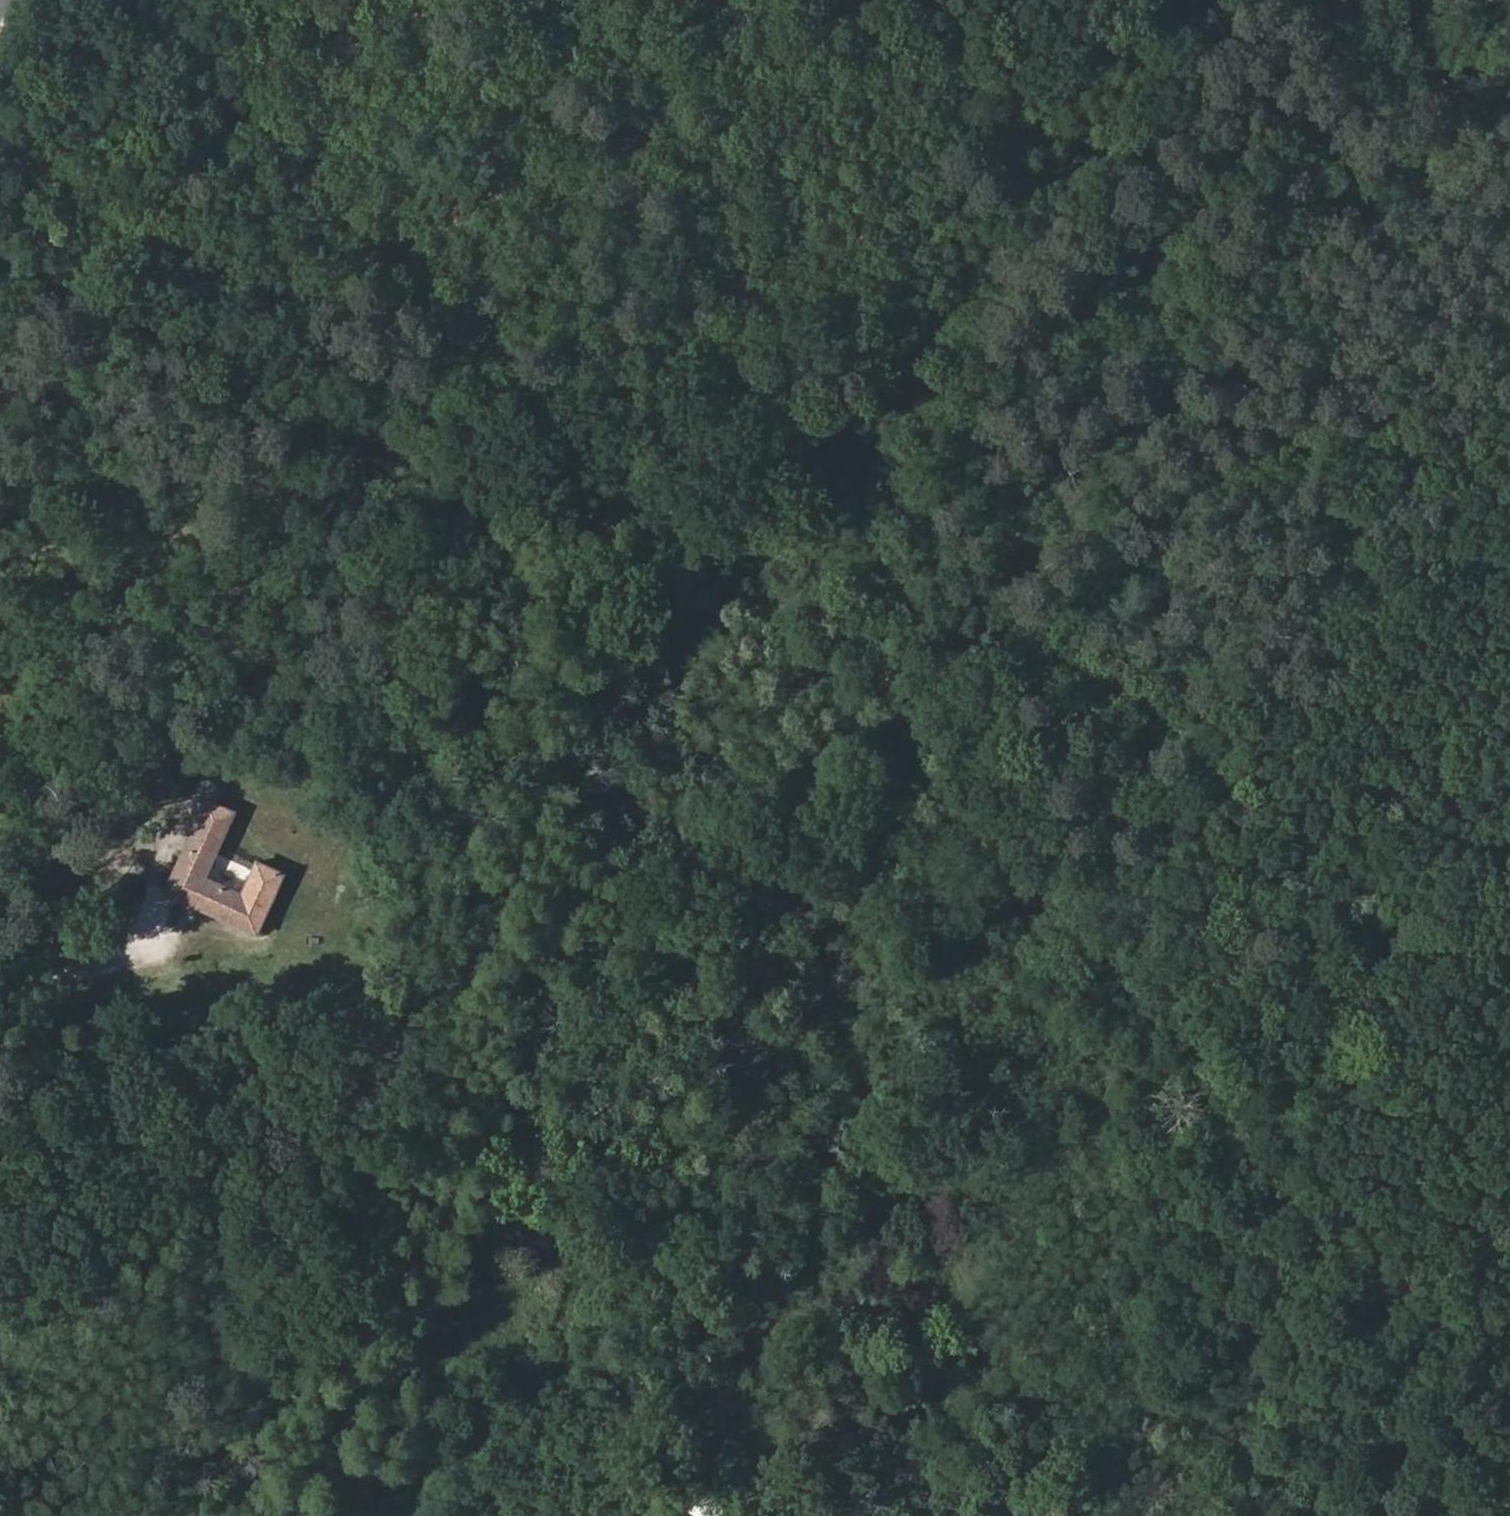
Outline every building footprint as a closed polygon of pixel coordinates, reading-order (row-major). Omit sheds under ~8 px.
[(206,800),(166,891),(256,933),(283,871),(256,860),(241,894),(203,877),(232,812),(206,800)] [(698,1515),(732,1515),(737,1504),(699,1487),(689,1511),(695,1515),(698,1515)]
